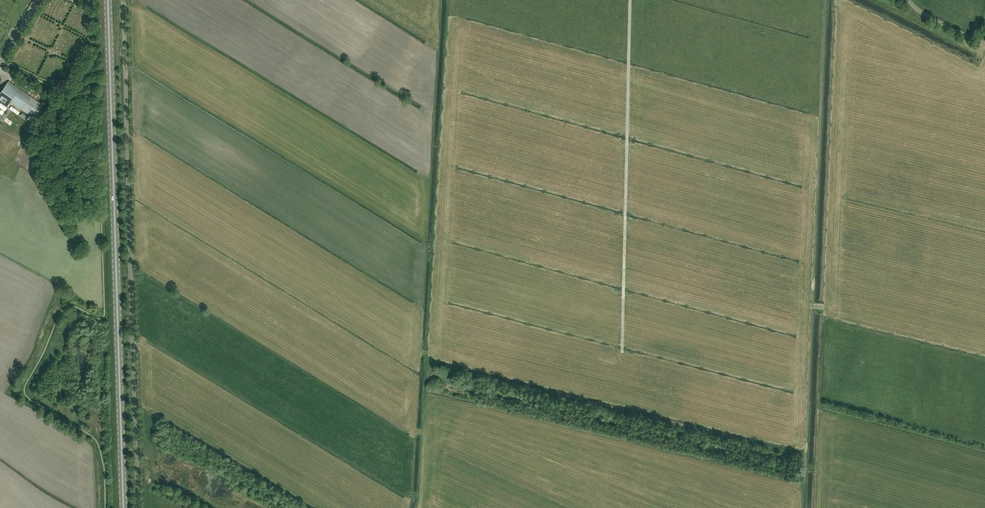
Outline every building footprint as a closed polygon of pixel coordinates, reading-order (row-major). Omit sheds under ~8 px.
[(8,81),(0,93),(0,102),(7,107),(11,102),(34,118),(43,105),(8,81)]
